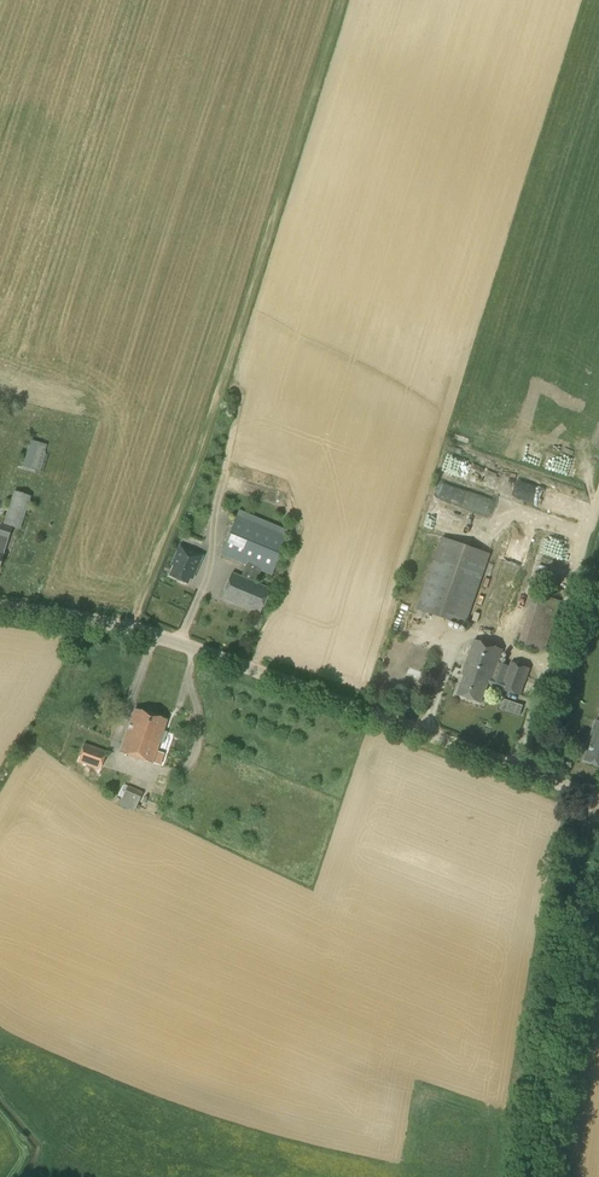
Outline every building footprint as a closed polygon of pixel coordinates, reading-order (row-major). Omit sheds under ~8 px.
[(40,472),(46,452),(45,451),(47,445),(30,440),(22,467),(40,472)] [(523,496),(539,503),(544,492),(528,485),(523,496)] [(20,530),(31,496),(14,490),(3,524),(20,530)] [(285,536),(237,515),(220,554),(246,565),(242,576),(231,572),(220,599),(260,616),(271,589),(256,582),(261,571),(272,576),(288,537),(285,536)] [(12,529),(0,525),(0,526),(0,564),(3,555),(12,529)] [(540,530),(539,539),(546,540),(547,532),(540,530)] [(465,626),(491,554),(442,537),(417,609),(465,626)] [(202,556),(180,546),(172,565),(174,566),(170,576),(187,583),(193,570),(195,571),(202,556)] [(504,558),(488,615),(504,619),(519,562),(504,558)] [(545,652),(561,600),(534,592),(518,644),(545,652)] [(209,600),(205,608),(231,619),(235,611),(209,600)] [(200,619),(227,625),(229,616),(202,610),(200,619)] [(510,666),(498,662),(503,650),(474,640),(462,674),(464,675),(457,694),(481,702),(488,683),(520,695),(529,668),(511,662),(510,666)] [(523,706),(517,704),(513,714),(519,716),(523,706)] [(136,757),(150,715),(134,709),(120,751),(136,757)] [(150,715),(136,757),(152,762),(166,720),(150,715)] [(596,721),(588,744),(590,744),(584,761),(598,766),(598,722),(596,721)] [(100,770),(107,752),(84,743),(77,762),(100,770)] [(160,766),(164,754),(157,751),(153,763),(160,766)] [(155,781),(151,808),(161,809),(165,783),(155,781)] [(134,812),(143,792),(127,785),(118,804),(134,812)]
